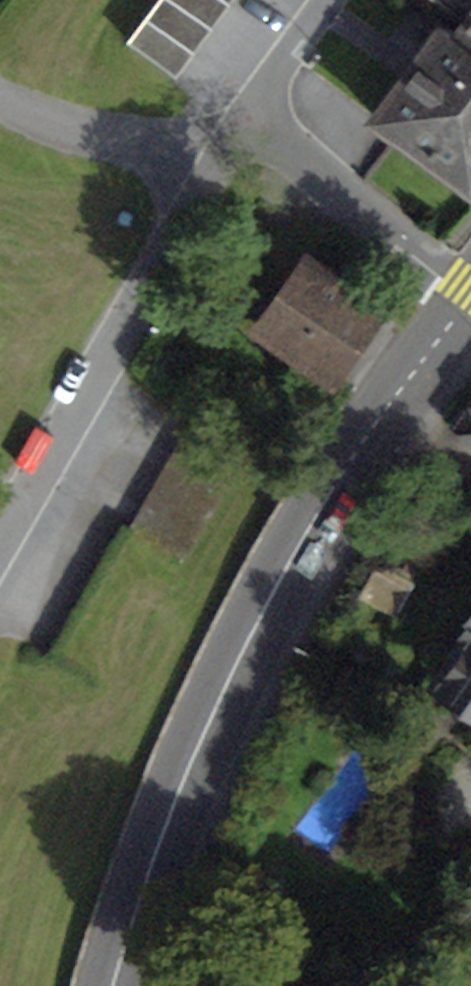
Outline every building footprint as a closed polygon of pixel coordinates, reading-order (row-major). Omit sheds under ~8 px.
[(146,16),(194,52),(212,28),(174,0),(158,0),(146,16)] [(212,28),(232,0),(174,0),(212,28)] [(470,42),(470,0),(444,0),(467,17),(457,31),(470,42)] [(176,76),(194,52),(146,16),(128,41),(176,76)] [(470,187),(470,42),(457,31),(443,21),(373,114),(470,187)] [(309,256),(260,323),(332,375),(380,307),(309,256)] [(457,423),(470,434),(470,404),(457,423)] [(394,610),(408,583),(381,569),(367,596),(394,610)] [(464,629),(468,632),(446,667),(449,698),(468,712),(470,711),(470,619),(464,629)]
